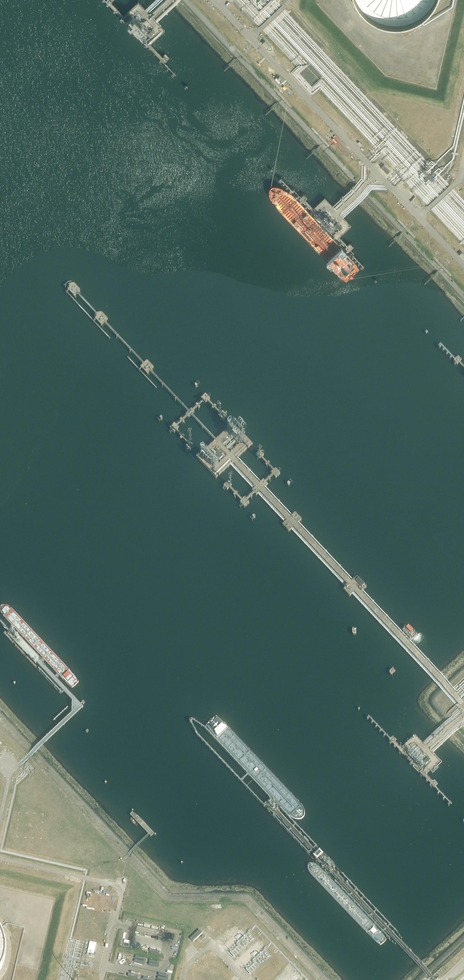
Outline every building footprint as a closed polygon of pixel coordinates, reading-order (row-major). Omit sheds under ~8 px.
[(400,26),(419,21),(431,11),(438,0),(356,0),(362,11),(379,23),(400,26)] [(384,164),(381,167),(387,173),(390,170),(384,164)] [(193,942),(202,933),(200,930),(190,939),(193,942)] [(140,942),(141,940),(135,939),(133,947),(143,950),(145,943),(140,942)]
